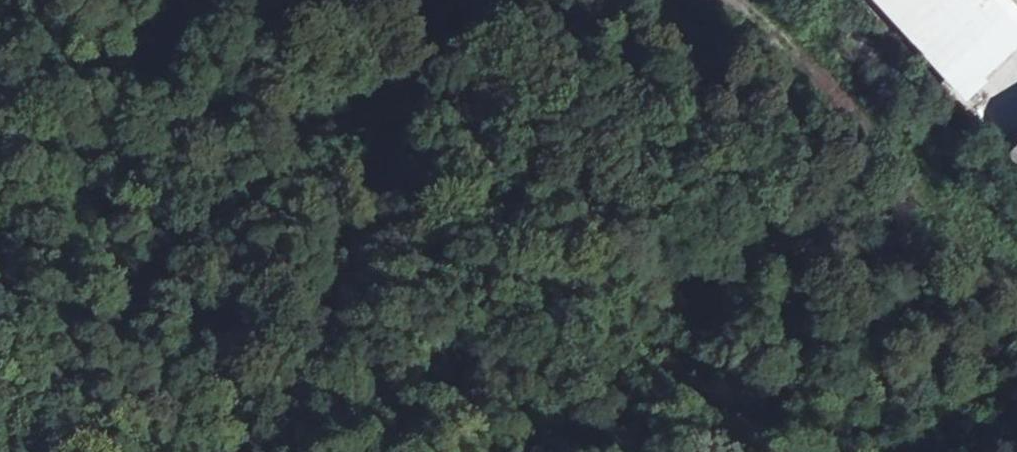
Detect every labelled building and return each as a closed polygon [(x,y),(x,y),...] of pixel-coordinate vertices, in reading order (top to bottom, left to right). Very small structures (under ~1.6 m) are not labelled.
[(1014,0),(864,0),(962,104),(1016,52),(1016,3),(1014,0)] [(1008,154),(1016,162),(1016,145),(1008,154)]
